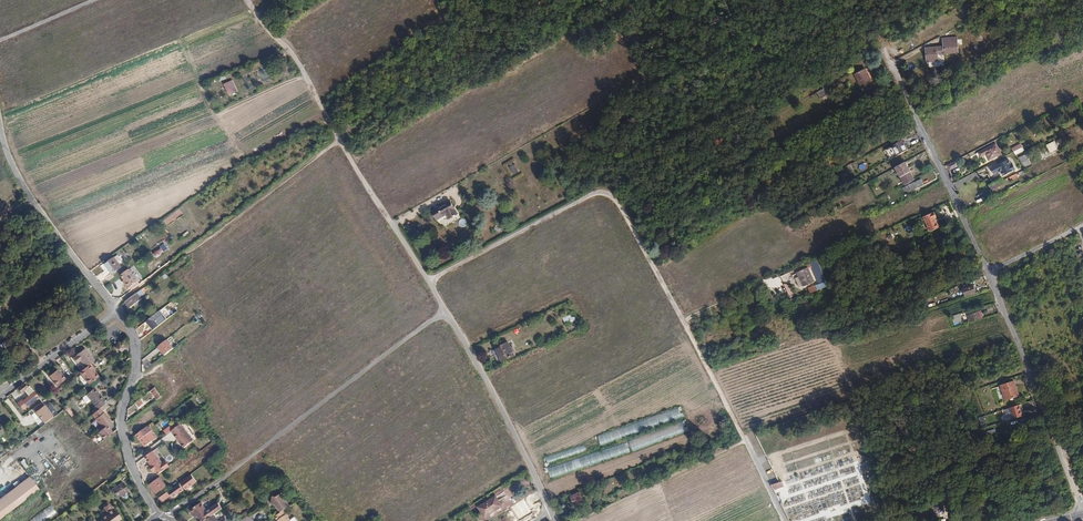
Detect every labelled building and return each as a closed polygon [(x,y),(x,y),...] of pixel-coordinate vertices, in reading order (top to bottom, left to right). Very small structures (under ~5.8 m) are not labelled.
[(939,49),(921,52),(923,65),(935,64),(934,58),(947,56),(945,45),(939,46),(939,49)] [(865,69),(855,75),(861,85),(871,80),(865,69)] [(237,91),(233,81),(226,84),(231,93),(237,91)] [(830,88),(818,94),(821,99),(833,92),(830,88)] [(895,151),(898,155),(908,150),(902,140),(893,146),(895,151)] [(1054,141),(1046,144),(1050,153),(1058,149),(1054,141)] [(1021,143),(1012,148),(1016,155),(1025,150),(1021,143)] [(995,144),(984,150),(986,154),(990,160),(1001,154),(995,144)] [(888,155),(895,151),(893,146),(886,150),(888,155)] [(891,159),(898,155),(895,151),(888,155),(891,159)] [(1024,167),(1032,164),(1027,153),(1019,157),(1024,167)] [(907,161),(897,166),(902,176),(911,171),(912,170),(907,161)] [(947,165),(949,170),(957,166),(954,161),(947,165)] [(998,173),(999,174),(1000,177),(1013,171),(1010,165),(1008,166),(1005,161),(987,170),(990,175),(995,173),(998,173)] [(510,168),(514,175),(519,172),(515,165),(510,168)] [(911,171),(902,176),(907,184),(916,179),(911,171)] [(1020,179),(1017,173),(1010,177),(1012,182),(1020,179)] [(921,179),(909,185),(911,190),(923,184),(921,179)] [(1002,181),(1001,179),(988,185),(991,190),(1003,183),(1002,181)] [(446,215),(448,219),(458,213),(450,199),(430,211),(436,221),(446,215)] [(920,218),(928,233),(936,229),(934,224),(928,226),(924,217),(931,214),(931,213),(928,215),(924,216),(920,218)] [(933,218),(931,214),(924,217),(928,226),(934,224),(931,219),(933,218)] [(160,247),(152,253),(156,257),(164,251),(160,247)] [(114,258),(105,264),(110,271),(112,273),(121,267),(117,262),(114,258)] [(810,293),(828,286),(818,260),(809,263),(817,284),(808,288),(810,293)] [(110,271),(105,264),(104,263),(101,266),(106,273),(110,271)] [(809,267),(798,272),(804,285),(815,280),(809,267)] [(129,270),(120,276),(129,288),(138,282),(129,270)] [(974,286),(964,289),(966,297),(977,293),(974,286)] [(135,295),(124,303),(128,309),(141,299),(140,298),(144,294),(141,290),(136,294),(135,295)] [(160,311),(147,321),(154,330),(159,325),(160,323),(157,319),(163,315),(160,311)] [(970,323),(980,320),(980,319),(978,312),(968,315),(970,323)] [(574,315),(572,317),(570,314),(562,318),(565,324),(576,319),(574,315)] [(954,323),(961,321),(959,315),(952,317),(954,323)] [(792,337),(801,334),(799,328),(798,329),(790,331),(792,337)] [(787,338),(777,342),(779,347),(789,343),(787,338)] [(167,339),(157,346),(164,355),(174,348),(167,339)] [(508,343),(496,349),(500,357),(502,361),(514,355),(508,343)] [(500,357),(496,349),(491,351),(495,359),(500,357)] [(80,361),(86,368),(91,364),(94,361),(85,350),(76,356),(77,357),(74,360),(77,364),(80,361)] [(86,368),(81,371),(86,377),(94,370),(93,368),(94,367),(91,364),(86,368)] [(58,370),(50,376),(54,381),(52,381),(57,387),(65,380),(58,370)] [(94,370),(86,377),(91,384),(99,377),(94,370)] [(1018,379),(1005,383),(1009,398),(1023,393),(1018,379)] [(27,388),(24,384),(17,389),(17,390),(20,394),(27,388)] [(151,391),(158,400),(162,397),(162,396),(155,387),(151,391)] [(104,399),(94,388),(85,395),(98,410),(99,409),(105,404),(101,401),(104,399)] [(12,411),(15,409),(8,399),(5,400),(12,411)] [(140,399),(131,407),(135,412),(142,406),(144,404),(140,399)] [(1024,411),(1022,405),(1012,408),(1015,419),(1025,416),(1024,411)] [(44,406),(35,413),(43,424),(52,417),(44,406)] [(679,407),(598,435),(602,445),(683,418),(679,407)] [(98,410),(92,414),(95,419),(103,429),(106,426),(111,422),(103,413),(99,409),(98,410)] [(52,417),(43,424),(44,425),(53,418),(52,417)] [(684,421),(548,469),(552,480),(689,431),(684,421)] [(193,441),(180,425),(179,425),(174,429),(171,432),(170,432),(183,449),(193,441)] [(112,434),(106,426),(103,429),(98,433),(103,440),(112,434)] [(147,427),(135,436),(139,441),(140,440),(143,442),(141,444),(144,447),(149,443),(150,445),(153,443),(152,441),(156,438),(147,427)] [(85,443),(39,479),(45,487),(92,452),(85,443)] [(582,446),(544,459),(547,465),(585,452),(582,446)] [(153,450),(145,457),(151,466),(150,467),(154,472),(155,471),(158,474),(169,466),(166,461),(163,463),(153,450)] [(115,457),(57,502),(64,511),(122,465),(115,457)] [(197,482),(192,475),(181,483),(186,490),(197,482)] [(36,486),(30,477),(7,494),(10,497),(0,505),(0,508),(3,512),(36,486)] [(167,486),(160,477),(150,485),(157,494),(167,486)] [(784,487),(783,481),(771,485),(774,490),(784,487)] [(125,483),(112,489),(117,498),(129,491),(125,483)] [(168,492),(160,498),(163,502),(171,496),(173,498),(184,490),(180,484),(169,492),(168,492)] [(39,490),(36,486),(3,512),(5,515),(39,490)] [(505,504),(501,498),(507,495),(504,492),(497,496),(503,505),(505,504)] [(584,502),(580,492),(571,496),(575,506),(584,502)] [(10,497),(7,494),(0,500),(0,505),(10,497)] [(283,511),(290,506),(281,494),(277,497),(273,496),(271,504),(274,505),(276,505),(278,508),(277,509),(280,513),(283,511)] [(502,506),(495,497),(479,508),(485,517),(502,506)] [(201,502),(191,510),(199,520),(205,520),(212,516),(214,514),(223,508),(219,503),(208,511),(201,502)] [(120,519),(113,509),(112,509),(109,504),(106,503),(103,505),(103,508),(107,514),(98,520),(118,520),(120,519)] [(30,520),(49,520),(57,514),(50,505),(30,520)] [(996,510),(990,512),(993,520),(999,519),(996,510)] [(286,515),(283,511),(280,513),(275,517),(278,520),(277,520),(291,520),(286,515)]
